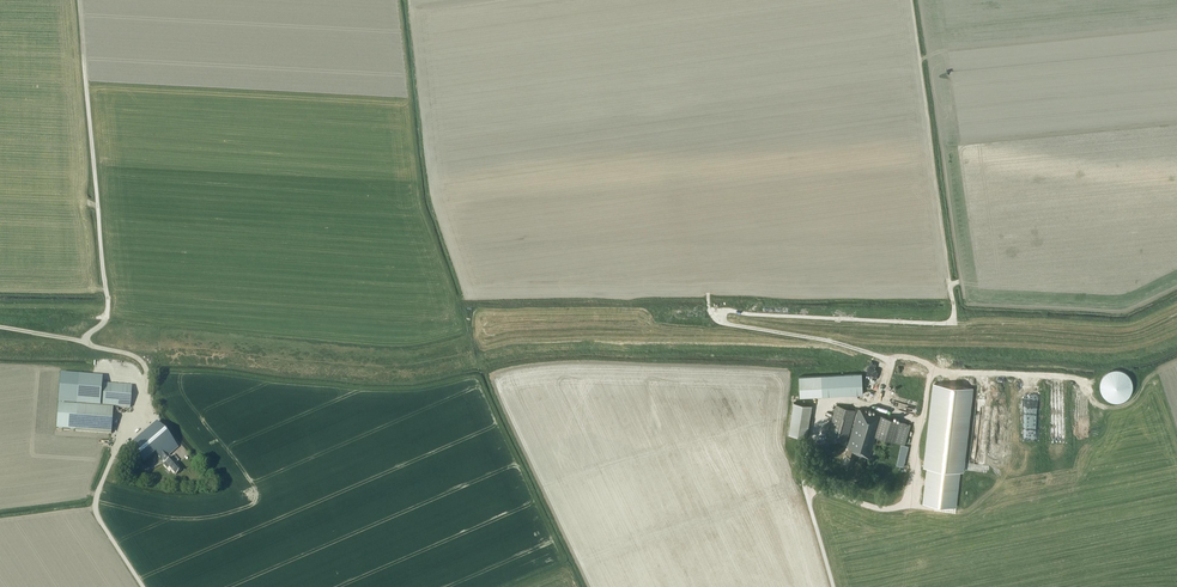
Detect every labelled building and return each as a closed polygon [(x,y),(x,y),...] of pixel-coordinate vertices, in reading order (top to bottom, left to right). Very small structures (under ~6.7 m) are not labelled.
[(1108,401),(1117,403),(1125,401),(1131,395),(1133,386),(1131,378),(1125,372),(1117,370),(1108,372),(1102,378),(1100,386),(1102,395),(1108,401)] [(862,374),(844,374),(799,376),(800,397),(863,394),(862,374)] [(100,403),(102,381),(60,377),(58,399),(100,403)] [(101,406),(130,408),(132,387),(103,384),(101,406)] [(926,459),(924,467),(928,468),(924,504),(955,507),(968,387),(938,384),(929,459),(926,459)] [(899,408),(916,412),(917,406),(919,400),(911,399),(910,404),(894,400),(893,404),(900,406),(899,408)] [(1078,432),(1091,433),(1092,401),(1079,401),(1078,432)] [(807,437),(812,405),(793,402),(788,434),(807,437)] [(111,434),(113,409),(58,405),(56,429),(111,434)] [(836,405),(826,439),(845,445),(856,410),(836,405)] [(847,445),(849,446),(843,465),(850,467),(854,453),(869,458),(876,436),(904,445),(910,424),(858,409),(847,445)] [(157,422),(128,446),(143,464),(155,453),(161,460),(162,459),(166,463),(164,465),(167,468),(169,467),(176,475),(181,470),(175,463),(178,460),(173,455),(170,457),(168,455),(178,447),(157,422)] [(1056,464),(1066,464),(1067,445),(1056,445),(1056,464)]
